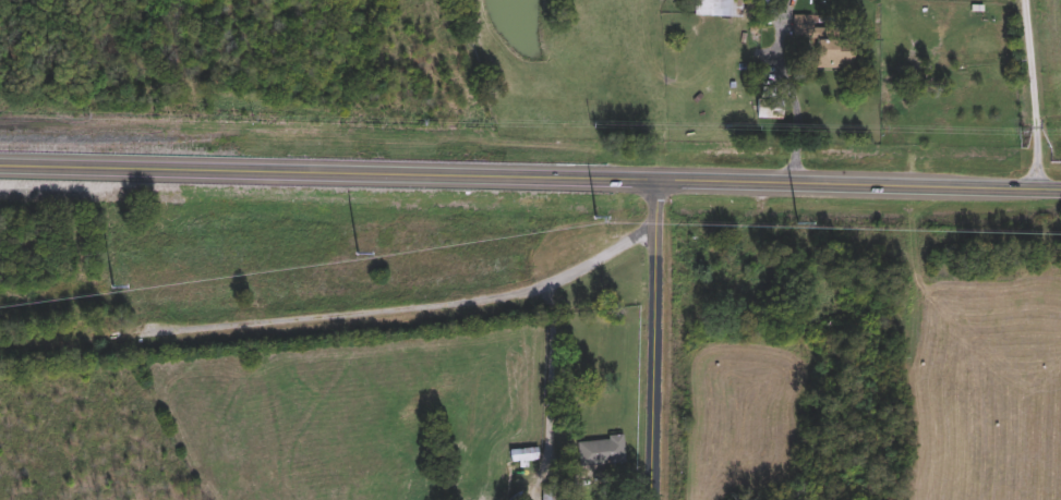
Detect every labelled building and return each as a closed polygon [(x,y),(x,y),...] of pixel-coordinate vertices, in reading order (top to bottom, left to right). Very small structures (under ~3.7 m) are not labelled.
[(695,16),(694,0),(733,0),(734,16),(695,16)] [(818,69),(818,38),(794,38),(794,15),(816,15),(816,26),(842,26),(842,42),(857,42),(857,69),(818,69)] [(757,99),(781,99),(781,119),(757,119),(757,99)] [(626,459),(578,462),(577,435),(625,432),(626,459)] [(539,459),(510,460),(510,443),(538,443),(539,459)] [(556,479),(556,499),(542,499),(542,479),(556,479)]
